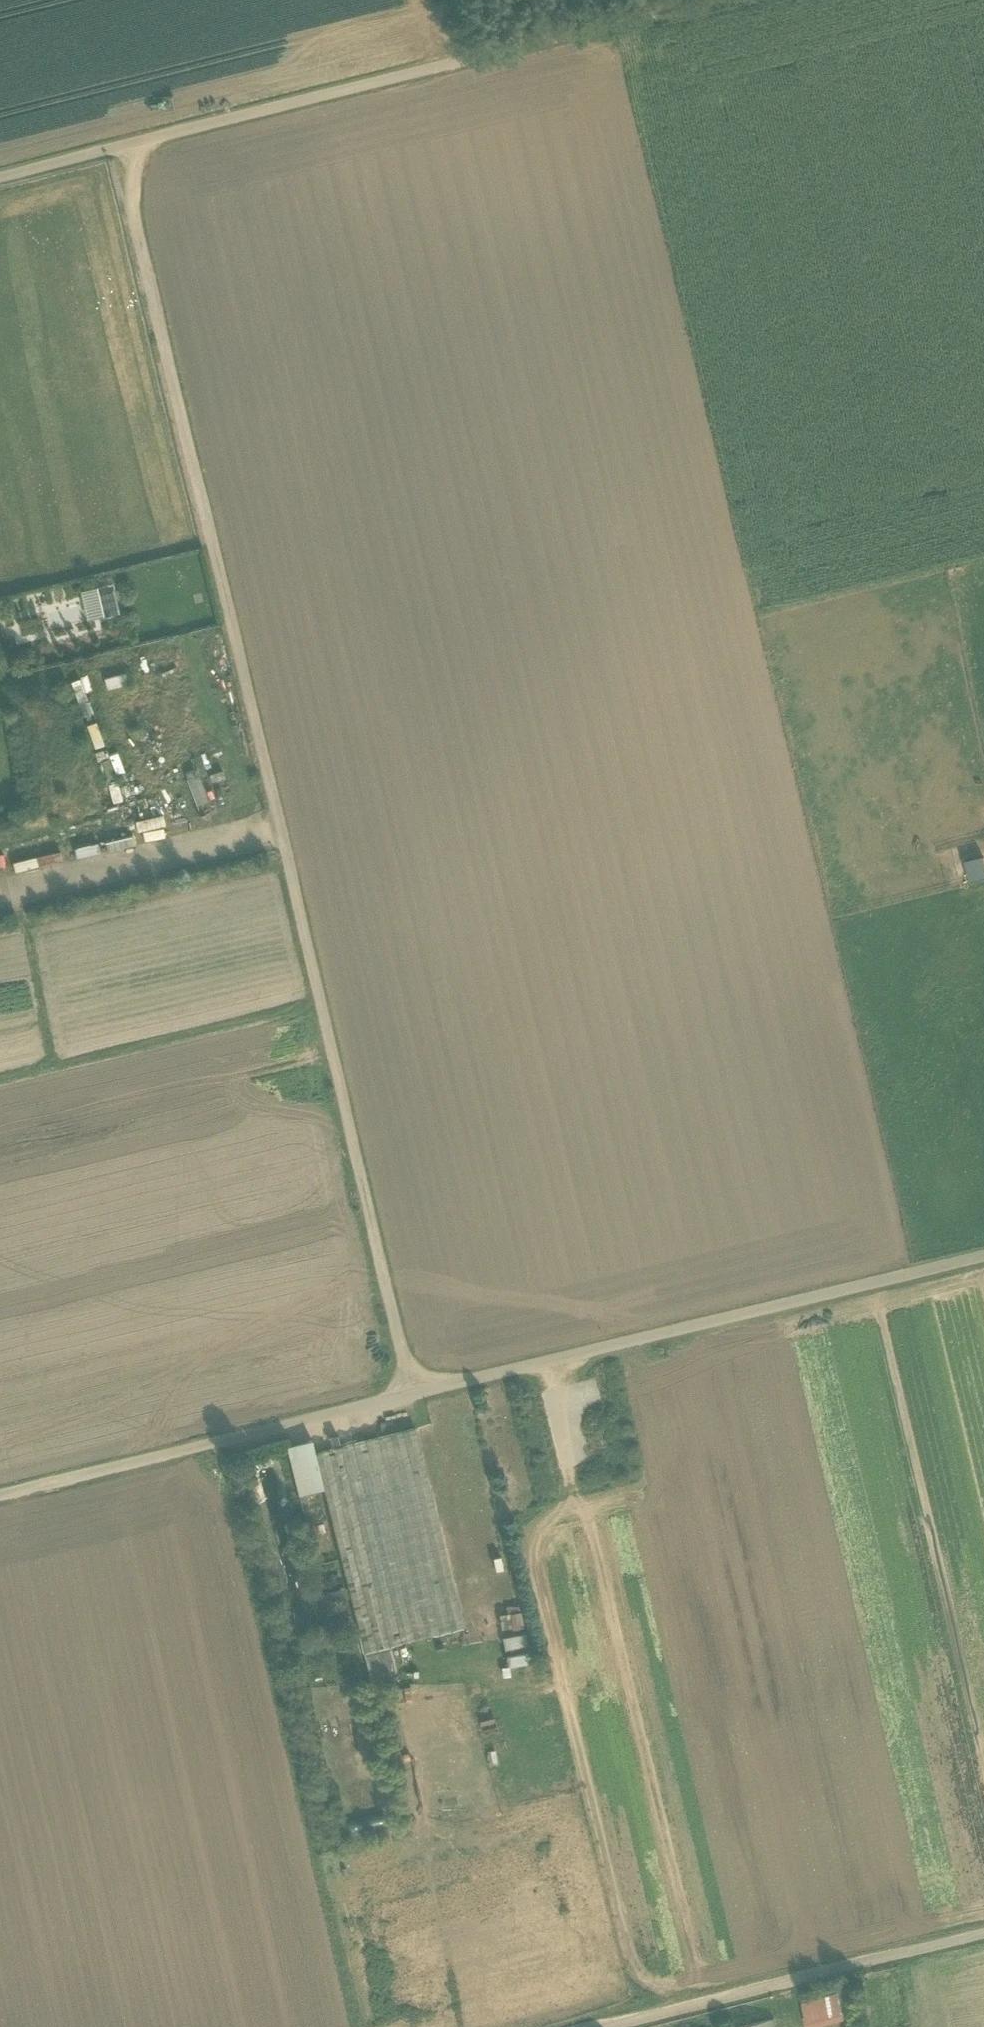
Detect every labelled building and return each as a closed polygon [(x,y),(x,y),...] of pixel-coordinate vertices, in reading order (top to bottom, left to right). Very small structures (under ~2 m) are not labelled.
[(114,597),(112,587),(99,590),(104,614),(114,611),(111,598),(114,597)] [(189,771),(196,802),(207,800),(200,768),(189,771)] [(962,880),(980,876),(976,855),(958,858),(962,880)] [(415,1428),(315,1453),(324,1489),(364,1653),(395,1645),(464,1627),(415,1428)] [(312,1441),(287,1447),(299,1495),(324,1489),(315,1453),(312,1441)] [(395,1645),(364,1653),(369,1674),(400,1666),(395,1645)] [(845,1991),(803,2003),(807,2024),(849,2012),(845,1991)] [(741,2026),(776,2026),(775,2018),(741,2026)]
